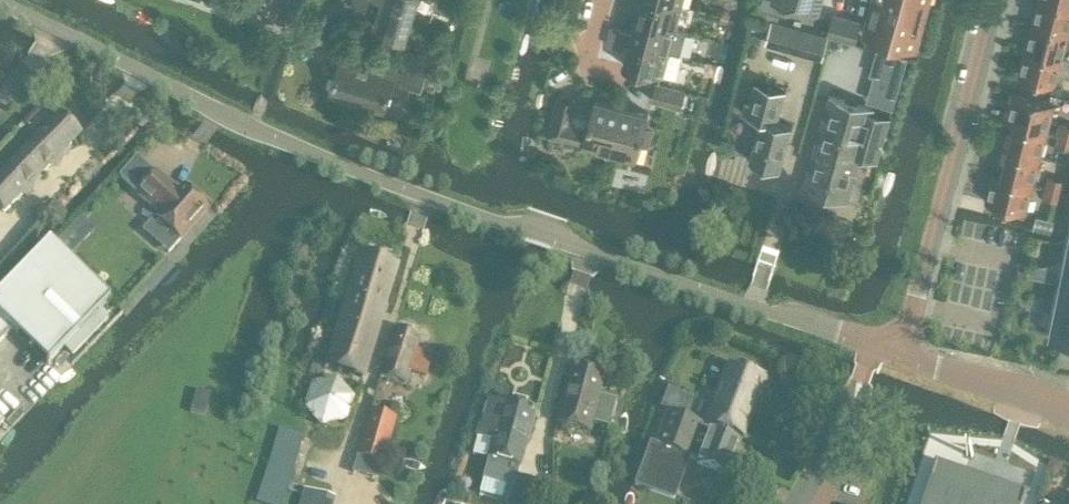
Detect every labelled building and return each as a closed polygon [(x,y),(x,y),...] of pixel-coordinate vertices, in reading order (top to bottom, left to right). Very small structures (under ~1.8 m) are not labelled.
[(352,4),(366,9),(368,0),(353,0),(352,4)] [(417,0),(382,0),(374,25),(402,33),(406,19),(410,21),(417,0)] [(633,0),(641,2),(637,17),(676,28),(682,4),(667,0),(633,0)] [(759,7),(786,15),(786,14),(789,2),(819,10),(822,0),(761,0),(759,7)] [(919,29),(927,0),(875,0),(865,34),(914,48),(919,29)] [(1068,32),(1068,5),(1049,0),(1039,0),(1033,23),(1068,32)] [(855,41),(860,21),(833,13),(828,34),(855,41)] [(626,29),(624,38),(670,50),(676,28),(637,17),(633,31),(626,29)] [(821,58),(828,34),(773,19),(766,42),(821,58)] [(1062,58),(1068,32),(1033,23),(1026,48),(1062,58)] [(624,38),(626,29),(611,25),(609,34),(624,38)] [(621,46),(624,38),(609,34),(607,42),(621,46)] [(663,74),(670,51),(631,40),(624,64),(663,74)] [(1055,84),(1062,58),(1026,48),(1019,75),(1055,84)] [(395,72),(400,57),(373,49),(368,64),(341,55),(330,90),(384,108),(393,78),(400,80),(400,81),(421,88),(428,66),(406,59),(402,74),(395,72)] [(681,106),(686,89),(656,81),(651,98),(681,106)] [(776,121),(784,91),(755,83),(749,103),(746,103),(743,114),(761,119),(749,161),(779,169),(791,125),(776,121)] [(1047,130),(1049,125),(1055,103),(1014,92),(1007,120),(1015,122),(1047,130)] [(877,159),(889,116),(871,111),(872,106),(829,94),(803,186),(848,198),(860,154),(877,159)] [(592,112),(575,108),(577,100),(559,95),(549,134),(583,143),(582,145),(609,153),(622,105),(596,97),(592,112)] [(648,146),(652,131),(644,129),(649,112),(622,105),(609,153),(636,160),(640,144),(648,146)] [(43,174),(82,134),(61,114),(56,120),(22,154),(43,174)] [(1062,121),(1059,133),(1068,135),(1068,123),(1062,121)] [(1040,157),(1043,146),(1047,130),(1015,122),(1008,149),(1040,157)] [(1059,133),(1057,143),(1068,146),(1068,135),(1059,133)] [(1033,183),(1037,167),(1040,157),(1008,149),(1001,175),(1033,183)] [(43,174),(22,154),(0,177),(0,205),(7,212),(43,174)] [(1026,211),(1032,189),(1033,183),(1001,175),(993,173),(985,200),(1026,211)] [(179,193),(157,174),(139,195),(160,214),(157,218),(182,240),(209,210),(184,188),(179,193)] [(1062,190),(1065,178),(1047,175),(1045,186),(1062,190)] [(1060,200),(1062,190),(1045,186),(1043,197),(1060,200)] [(1036,214),(1033,227),(1051,231),(1054,218),(1036,214)] [(63,238),(54,248),(62,255),(67,260),(76,251),(63,238)] [(1030,263),(1027,276),(1060,282),(1060,284),(1049,334),(1068,338),(1068,240),(1063,269),(1030,263)] [(18,336),(80,272),(67,260),(62,255),(54,248),(49,243),(0,293),(0,331),(6,337),(13,330),(18,336)] [(326,367),(364,378),(399,264),(361,253),(342,316),(326,367)] [(109,301),(80,272),(18,336),(48,364),(109,301)] [(426,376),(432,358),(416,353),(421,336),(395,328),(381,378),(406,385),(410,372),(426,376)] [(743,437),(766,379),(729,365),(707,422),(743,437)] [(610,427),(616,402),(597,397),(603,376),(573,368),(558,424),(588,432),(591,422),(610,427)] [(321,428),(346,423),(354,398),(336,379),(311,384),(303,410),(321,428)] [(204,417),(210,395),(196,391),(191,414),(204,417)] [(479,424),(475,438),(493,443),(484,481),(512,488),(515,477),(516,478),(534,411),(504,403),(504,404),(490,401),(483,425),(479,424)] [(383,463),(396,419),(371,411),(358,456),(383,463)] [(702,426),(681,418),(669,413),(655,447),(651,445),(636,488),(676,501),(690,458),(699,462),(698,465),(728,476),(741,443),(710,431),(710,432),(701,429),(702,426)] [(305,438),(281,431),(257,503),(259,503),(283,503),(305,438)] [(1028,495),(1026,495),(1026,497),(939,468),(939,466),(938,465),(925,503),(1025,503),(1028,495)] [(530,481),(515,477),(512,488),(508,503),(523,503),(530,481)] [(543,485),(530,481),(523,503),(538,503),(543,485)]
